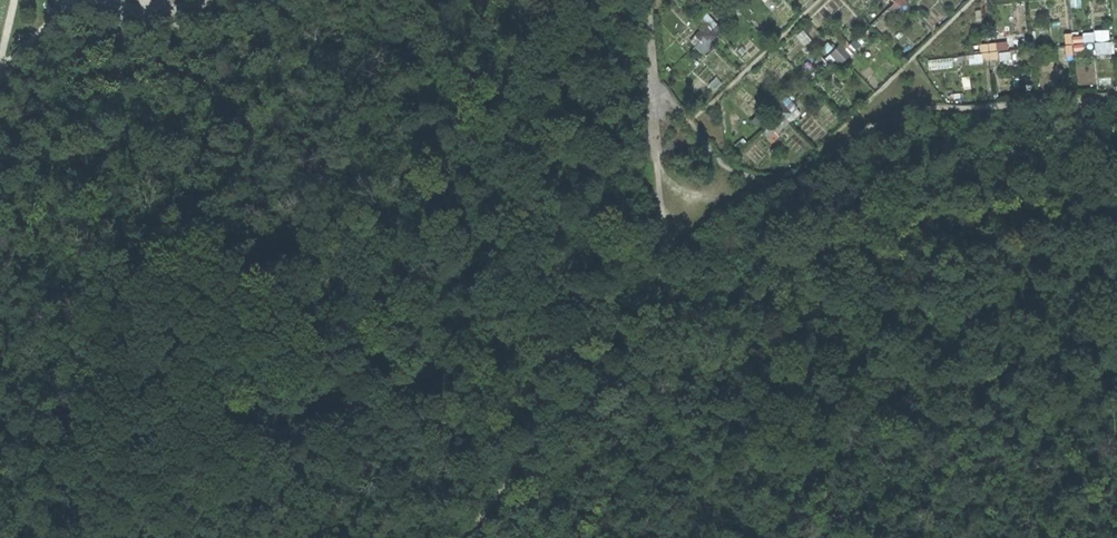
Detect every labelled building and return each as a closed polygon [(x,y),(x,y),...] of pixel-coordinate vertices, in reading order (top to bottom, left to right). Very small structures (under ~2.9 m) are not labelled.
[(909,0),(895,0),(896,1),(884,13),(891,19),(909,0)] [(711,42),(724,28),(711,16),(690,39),(705,54),(714,45),(711,42)] [(841,67),(856,48),(844,38),(829,57),(841,67)] [(1008,40),(973,44),(974,53),(962,54),(963,64),(999,60),(998,50),(1009,48),(1008,40)] [(1000,50),(1000,60),(1010,59),(1010,50),(1000,50)] [(934,66),(951,66),(951,57),(933,57),(934,66)] [(787,125),(802,112),(789,96),(774,109),(787,125)]
